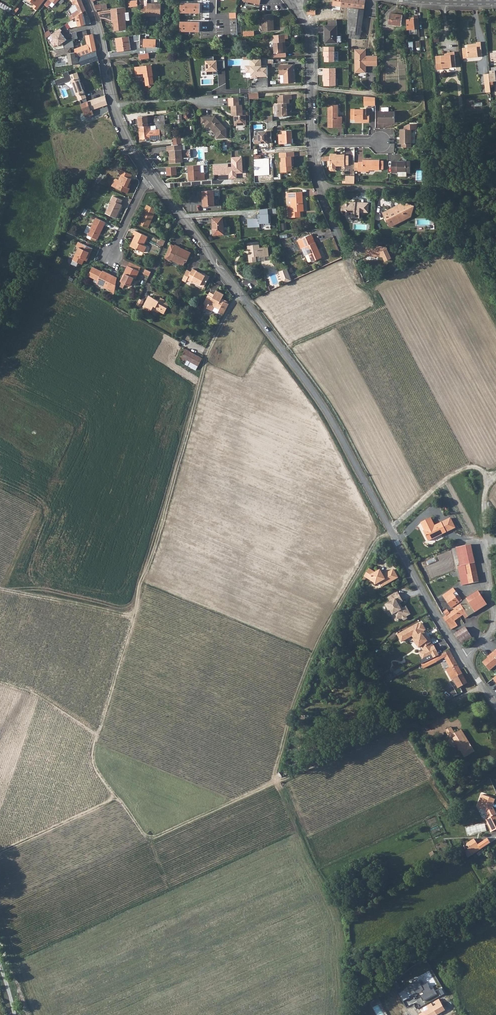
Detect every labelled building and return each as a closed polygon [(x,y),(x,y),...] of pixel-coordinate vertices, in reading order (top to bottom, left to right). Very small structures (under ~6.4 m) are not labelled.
[(35,4),(32,8),(36,11),(45,0),(30,0),(35,4)] [(83,12),(86,10),(82,2),(82,0),(75,0),(73,1),(72,2),(74,5),(76,5),(79,11),(72,13),(73,15),(69,17),(71,20),(73,19),(83,12)] [(340,6),(344,7),(348,7),(364,10),(365,0),(341,0),(340,6)] [(12,9),(0,2),(0,7),(10,12),(12,9)] [(156,4),(147,3),(147,5),(147,11),(147,16),(161,17),(161,4),(157,4),(156,4)] [(199,3),(181,3),(181,13),(199,13),(199,3)] [(74,5),(70,9),(72,13),(79,11),(76,5),(74,5)] [(125,7),(111,9),(112,20),(113,19),(114,22),(114,30),(127,29),(126,20),(129,20),(129,12),(126,12),(125,7)] [(361,35),(364,10),(348,7),(348,18),(348,33),(361,35)] [(83,12),(73,19),(74,21),(77,21),(78,25),(79,26),(86,25),(83,12)] [(263,31),(274,30),(273,14),(262,15),(263,31)] [(402,15),(390,14),(389,24),(401,26),(402,15)] [(407,19),(407,30),(419,28),(418,15),(414,15),(414,18),(407,19)] [(199,22),(180,22),(180,31),(199,32),(199,22)] [(338,42),(337,36),(337,25),(329,25),(325,25),(325,43),(338,43),(338,42)] [(60,28),(51,35),(53,39),(50,41),(54,47),(57,44),(58,46),(67,40),(61,32),(62,31),(60,28)] [(80,63),(81,66),(90,63),(98,60),(96,51),(97,51),(95,43),(94,34),(86,36),(88,44),(75,49),(75,52),(76,57),(78,57),(80,63)] [(285,39),(288,39),(288,34),(273,35),(275,53),(286,52),(285,39)] [(129,36),(117,38),(119,51),(131,49),(129,36)] [(156,39),(143,39),(143,47),(156,48),(156,39)] [(478,55),(482,55),(481,42),(477,42),(477,44),(472,44),(472,46),(467,46),(467,48),(462,48),(463,58),(478,57),(478,55)] [(335,47),(324,47),(324,56),(325,56),(325,61),(335,61),(335,47)] [(77,64),(80,63),(78,57),(76,57),(75,52),(72,53),(71,48),(54,50),(55,57),(62,56),(61,55),(68,54),(70,65),(77,64)] [(366,49),(355,49),(355,70),(361,70),(361,72),(366,72),(366,65),(374,65),(374,55),(366,56),(366,49)] [(456,67),(455,52),(447,52),(448,55),(436,56),(437,70),(443,69),(443,68),(456,67)] [(213,74),(213,71),(218,71),(218,69),(224,69),(224,60),(217,60),(214,61),(214,57),(206,57),(206,61),(206,66),(203,66),(203,70),(206,70),(206,72),(207,72),(207,75),(213,74)] [(246,73),(252,72),(252,75),(252,78),(257,78),(257,75),(262,75),(262,77),(267,77),(267,75),(267,72),(267,66),(261,66),(261,58),(250,58),(250,66),(246,67),(246,73)] [(284,82),(294,82),(293,64),(280,65),(280,75),(284,74),(284,82)] [(153,76),(152,65),(135,67),(136,74),(145,73),(146,85),(148,85),(149,85),(149,86),(150,86),(151,86),(151,85),(152,85),(152,84),(154,84),(153,76)] [(336,68),(322,68),(322,76),(324,76),(324,86),(336,86),(336,68)] [(79,100),(75,102),(79,114),(107,105),(105,96),(82,104),(80,100),(87,98),(77,72),(70,75),(74,87),(77,94),(79,100)] [(292,99),(292,94),(278,95),(278,104),(279,111),(277,111),(278,116),(289,116),(289,108),(290,108),(289,99),(292,99)] [(376,97),(365,96),(364,105),(376,105),(376,97)] [(239,98),(229,98),(230,106),(232,106),(232,113),(234,113),(235,116),(235,126),(246,125),(246,115),(243,115),(243,105),(239,105),(239,98)] [(336,101),(331,101),(331,105),(328,105),(328,115),(330,115),(330,125),(338,125),(338,127),(342,127),(342,117),(338,117),(338,105),(335,105),(336,101)] [(369,116),(366,116),(366,109),(351,109),(351,119),(355,119),(355,122),(369,122),(369,116)] [(395,122),(395,111),(379,111),(379,122),(395,122)] [(139,126),(149,126),(148,122),(148,116),(148,115),(139,116),(139,126)] [(330,115),(328,115),(328,127),(338,127),(338,125),(330,125),(330,115)] [(165,116),(154,116),(155,125),(158,125),(164,124),(165,124),(165,116)] [(215,116),(201,117),(202,123),(205,123),(207,123),(207,127),(211,127),(211,129),(214,132),(216,132),(217,138),(227,138),(227,129),(215,116)] [(158,130),(150,130),(150,126),(149,126),(139,126),(141,139),(147,138),(147,141),(151,141),(151,140),(161,139),(161,137),(165,136),(165,134),(165,128),(164,124),(158,125),(158,130)] [(417,129),(417,124),(409,124),(404,127),(404,129),(400,129),(400,144),(402,144),(402,147),(411,147),(411,129),(417,129)] [(293,139),(292,130),(283,131),(283,134),(279,134),(280,144),(284,144),(291,143),(291,139),(293,139)] [(268,131),(258,131),(258,134),(257,135),(253,135),(253,144),(269,144),(268,139),(266,139),(266,135),(268,135),(268,131)] [(173,145),(167,146),(168,151),(169,151),(169,155),(171,155),(171,158),(169,158),(170,163),(183,162),(182,157),(191,157),(190,149),(182,150),(182,145),(181,145),(173,145)] [(293,156),(295,156),(294,152),(279,153),(280,157),(282,157),(282,162),(280,162),(281,172),(293,171),(292,164),(294,164),(293,156)] [(349,156),(345,156),(345,155),(330,155),(330,165),(330,166),(330,169),(331,170),(334,170),(336,169),(336,166),(345,166),(345,165),(349,165),(349,156)] [(213,164),(213,174),(222,173),(221,170),(227,170),(227,174),(229,174),(229,179),(238,178),(246,178),(245,173),(243,173),(242,156),(231,157),(232,166),(229,166),(228,163),(213,164)] [(380,169),(380,161),(380,160),(363,160),(363,162),(358,162),(358,163),(358,170),(358,171),(363,171),(363,170),(369,170),(380,170),(380,169)] [(410,171),(410,161),(391,161),(391,173),(398,173),(398,171),(407,171),(410,171)] [(201,165),(190,166),(190,172),(189,172),(189,180),(205,180),(204,165),(201,165)] [(176,166),(167,167),(167,175),(176,175),(176,166)] [(132,174),(121,170),(119,174),(122,175),(119,180),(116,179),(115,179),(112,186),(128,193),(130,188),(128,187),(131,179),(130,178),(132,174)] [(215,205),(214,190),(203,191),(204,206),(215,205)] [(301,211),(304,211),(303,192),(287,193),(287,198),(291,197),(292,206),(288,206),(289,218),(301,217),(301,211)] [(123,200),(113,196),(106,213),(116,218),(122,206),(119,205),(120,204),(121,204),(123,200)] [(342,206),(342,211),(345,215),(350,215),(350,217),(355,217),(355,215),(360,216),(360,212),(364,212),(365,204),(360,204),(360,202),(353,202),(351,204),(349,203),(345,203),(342,206)] [(365,204),(364,212),(368,212),(369,203),(360,202),(360,204),(365,204)] [(390,209),(383,212),(385,218),(387,217),(389,221),(387,221),(390,227),(395,224),(394,221),(399,219),(400,221),(406,215),(409,216),(410,212),(411,212),(412,210),(413,210),(414,205),(403,202),(402,205),(399,205),(399,204),(393,207),(394,209),(391,210),(390,209)] [(148,228),(157,209),(147,205),(138,224),(148,228)] [(260,223),(265,223),(265,225),(271,225),(270,214),(277,213),(277,208),(261,209),(261,214),(257,214),(258,218),(248,219),(249,227),(260,226),(260,223)] [(214,235),(224,234),(223,217),(213,218),(214,235)] [(97,239),(106,222),(96,218),(88,235),(97,239)] [(143,245),(147,236),(135,231),(133,234),(135,235),(130,246),(143,252),(146,246),(143,245)] [(313,239),(314,238),(312,234),(298,240),(301,249),(306,247),(309,254),(312,261),(313,261),(322,257),(315,242),(315,243),(313,239)] [(89,257),(93,248),(79,242),(77,246),(79,247),(73,260),(82,264),(84,260),(86,260),(88,256),(89,257)] [(260,248),(259,242),(248,243),(248,249),(249,249),(249,253),(250,262),(257,261),(256,256),(261,256),(261,257),(266,256),(265,247),(260,248)] [(367,242),(366,256),(385,257),(385,259),(390,260),(391,246),(379,246),(379,243),(367,242)] [(171,244),(165,257),(166,258),(172,261),(174,261),(184,265),(186,261),(187,262),(191,252),(182,248),(181,252),(179,251),(180,247),(181,247),(175,244),(175,245),(171,244)] [(141,267),(130,261),(128,266),(139,271),(141,267)] [(135,279),(139,271),(128,266),(124,273),(125,274),(122,282),(125,284),(130,286),(134,278),(135,279)] [(102,272),(93,267),(88,276),(98,281),(97,283),(111,290),(112,283),(110,282),(114,276),(106,272),(105,273),(102,272)] [(191,272),(187,270),(182,280),(186,282),(187,280),(192,282),(193,280),(204,287),(210,276),(205,274),(204,274),(193,268),(191,272)] [(292,280),(288,269),(279,271),(284,284),(292,280)] [(222,298),(224,294),(217,290),(215,294),(213,297),(209,295),(204,304),(208,306),(207,308),(213,311),(215,307),(220,309),(219,312),(223,315),(229,304),(228,303),(224,301),(224,302),(221,300),(222,298)] [(161,298),(159,301),(149,295),(145,303),(147,304),(145,307),(150,310),(152,310),(152,309),(158,312),(160,311),(164,314),(170,304),(165,302),(165,300),(161,298)] [(198,366),(203,358),(185,349),(180,359),(186,362),(187,360),(198,366)] [(185,364),(196,370),(198,366),(187,360),(186,362),(185,364)] [(436,527),(435,526),(431,518),(421,522),(425,530),(427,534),(426,535),(428,541),(455,528),(451,518),(437,525),(438,526),(436,527)] [(479,582),(471,544),(456,547),(460,566),(465,565),(469,584),(479,582)] [(465,565),(460,566),(458,567),(462,585),(469,584),(465,565)] [(375,573),(369,569),(364,576),(368,579),(371,577),(375,585),(380,582),(382,586),(398,578),(393,569),(383,575),(380,570),(375,573)] [(456,597),(453,593),(456,591),(454,588),(443,596),(452,608),(453,607),(454,610),(450,613),(447,610),(442,614),(444,617),(443,618),(451,629),(458,625),(455,621),(463,615),(465,618),(487,604),(479,591),(463,601),(458,595),(456,597)] [(398,593),(391,596),(394,601),(386,605),(389,610),(390,609),(393,614),(396,620),(398,621),(402,619),(403,619),(404,620),(407,618),(406,616),(409,615),(410,613),(406,607),(403,609),(399,603),(403,601),(398,593)] [(419,623),(398,635),(402,641),(412,635),(413,636),(415,639),(418,643),(417,644),(419,647),(421,646),(425,651),(421,653),(424,659),(437,651),(434,646),(428,649),(426,646),(431,642),(432,642),(423,631),(425,630),(422,623),(419,624),(419,623)] [(473,638),(465,627),(454,634),(461,645),(473,638)] [(450,650),(448,651),(443,654),(450,667),(446,669),(449,676),(453,673),(456,678),(457,677),(460,684),(467,681),(450,650)] [(493,652),(494,653),(488,657),(483,662),(489,670),(495,664),(495,650),(493,652)] [(459,731),(454,733),(451,727),(445,730),(450,739),(452,737),(459,748),(458,748),(458,749),(459,751),(460,751),(461,751),(465,758),(476,751),(470,744),(468,745),(459,731)] [(470,744),(461,729),(459,731),(468,745),(470,744)] [(489,818),(492,824),(489,825),(492,832),(495,830),(495,813),(493,806),(487,805),(489,798),(480,796),(478,807),(482,808),(481,810),(486,811),(489,818)] [(468,853),(476,848),(471,839),(465,843),(468,848),(466,849),(468,853)] [(433,1006),(430,1002),(437,1014),(445,1010),(439,999),(435,1002),(436,1005),(433,1006)] [(437,1014),(430,1002),(428,1003),(429,1007),(428,1008),(428,1009),(423,1012),(421,1013),(417,1006),(407,1011),(410,1014),(437,1014)]
